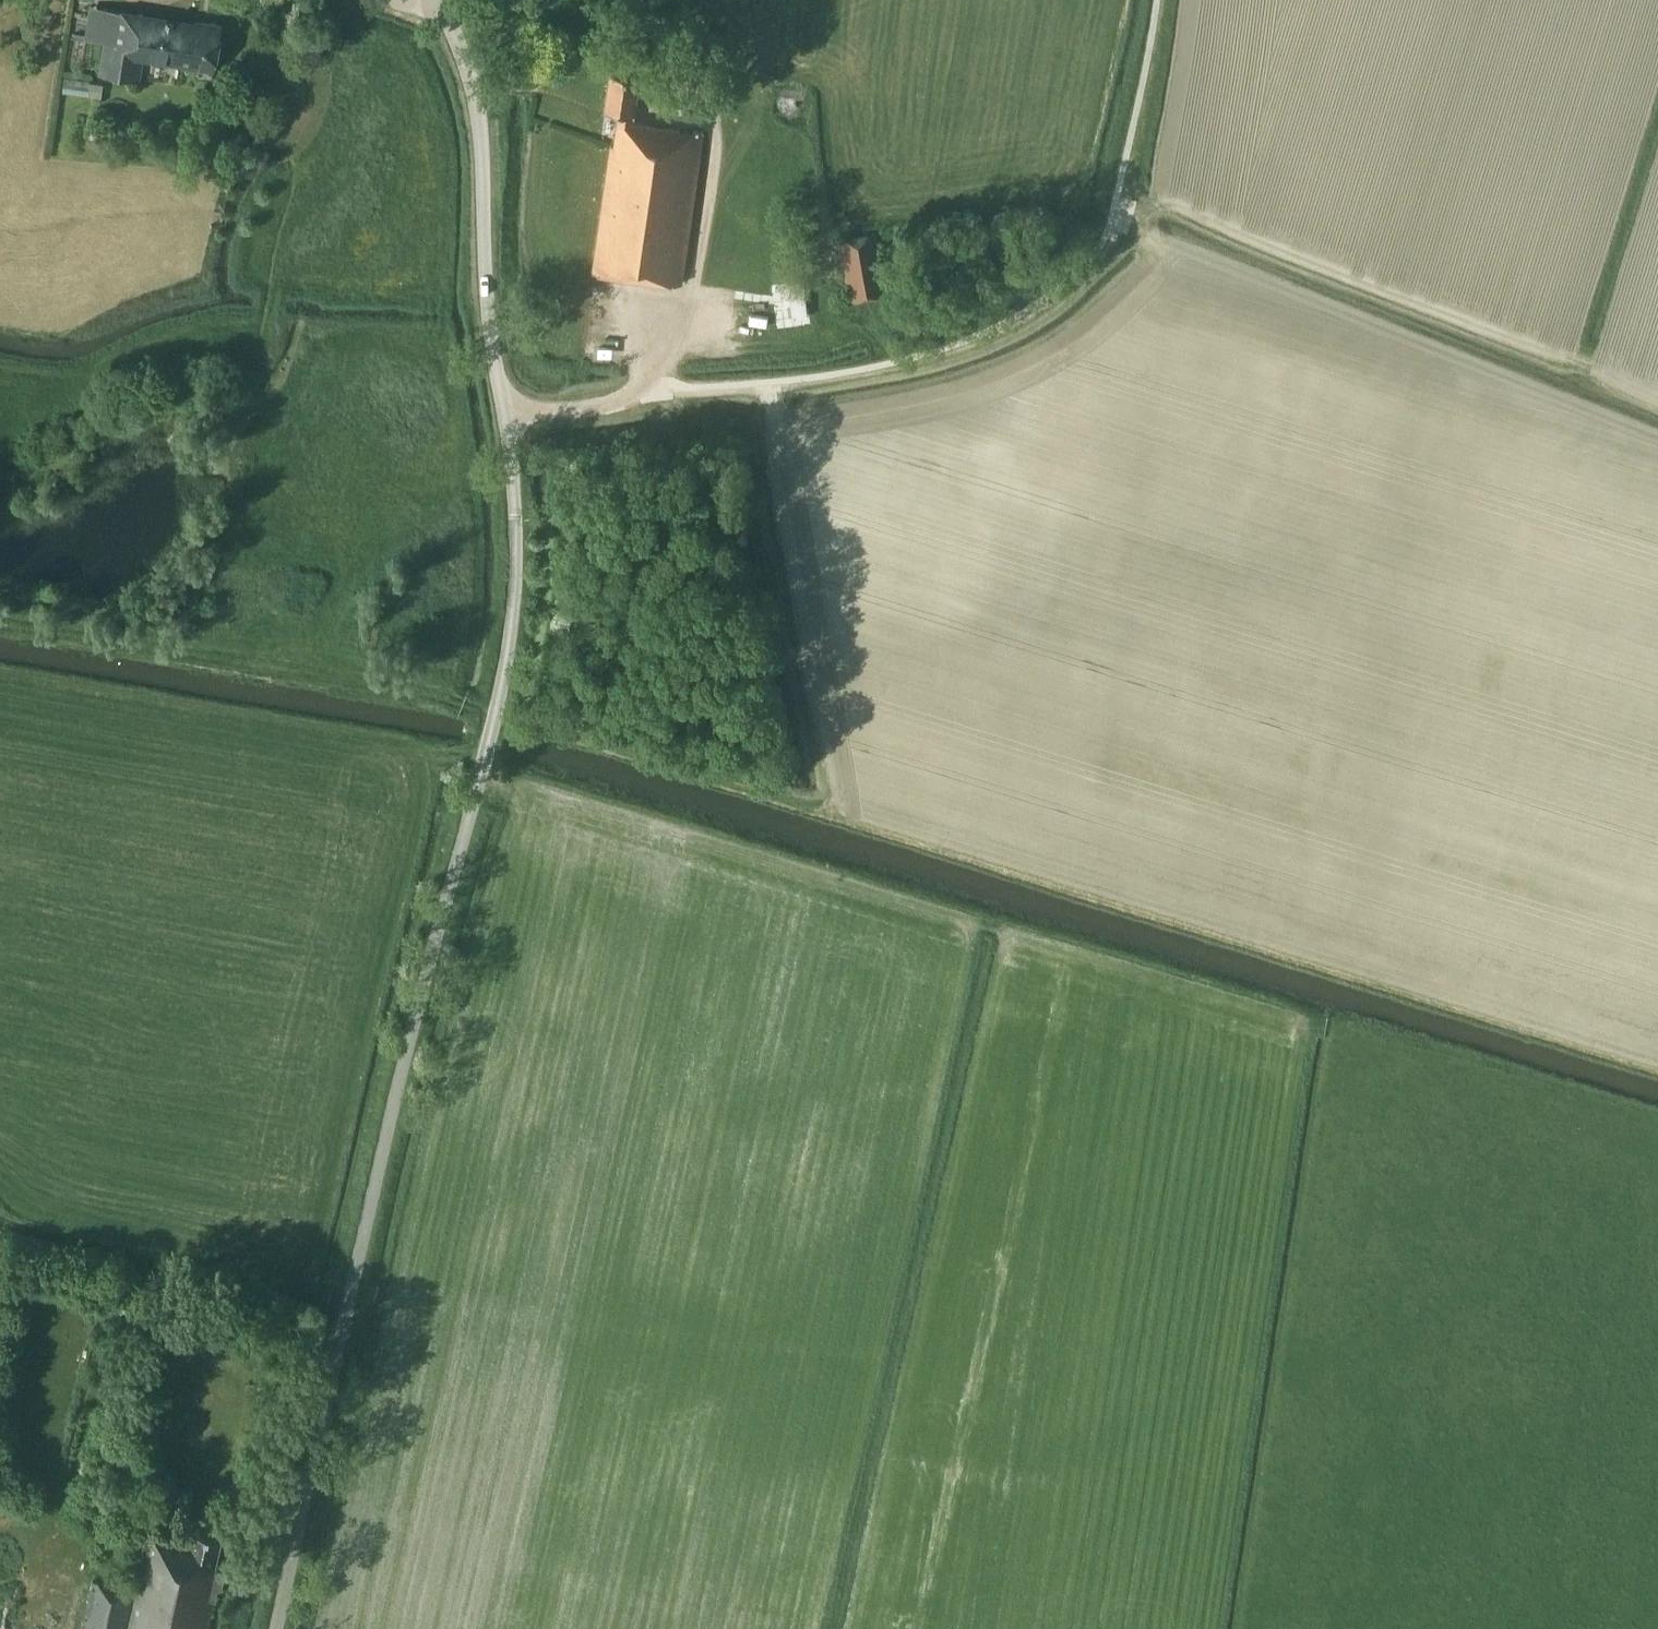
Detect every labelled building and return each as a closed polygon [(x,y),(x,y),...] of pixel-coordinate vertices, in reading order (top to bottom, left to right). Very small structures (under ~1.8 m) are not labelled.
[(99,5),(93,42),(106,44),(102,72),(140,79),(144,56),(152,57),(215,68),(222,23),(196,19),(196,21),(143,13),(112,8),(100,6),(99,5)] [(700,67),(686,64),(683,80),(697,82),(700,67)] [(640,74),(611,70),(605,107),(619,109),(614,143),(611,143),(593,269),(682,282),(704,130),(633,120),(640,74)] [(887,293),(875,231),(836,239),(848,301),(887,293)] [(170,1518),(152,1513),(148,1528),(167,1532),(170,1518)] [(194,1530),(191,1546),(147,1536),(136,1590),(92,1581),(82,1628),(208,1628),(217,1588),(223,1584),(225,1574),(221,1568),(215,1567),(222,1536),(194,1530)]
